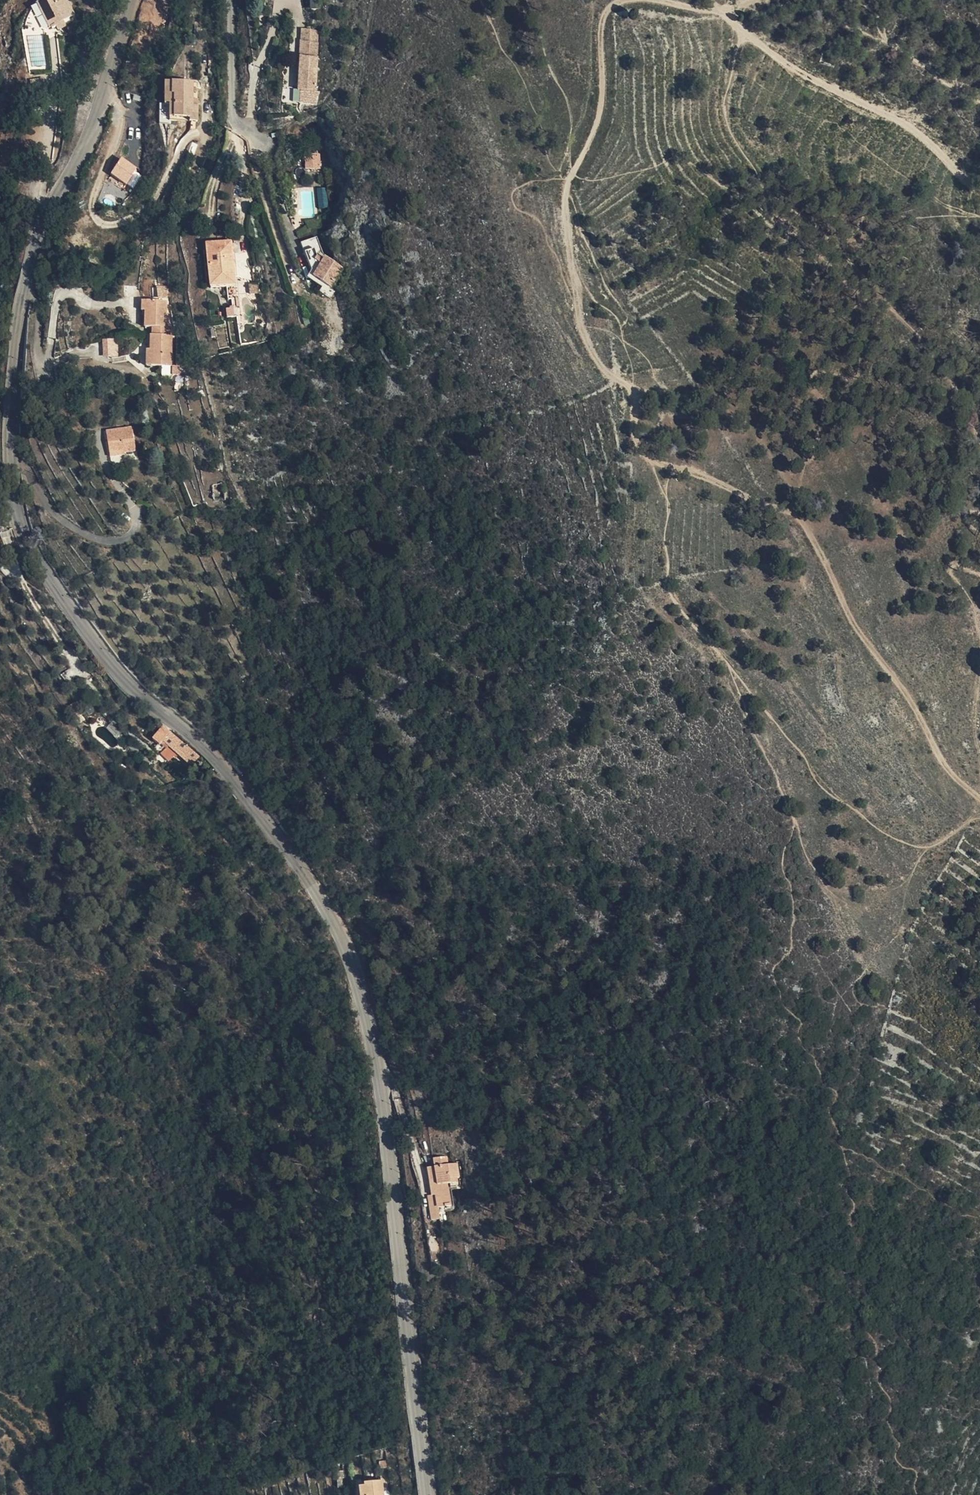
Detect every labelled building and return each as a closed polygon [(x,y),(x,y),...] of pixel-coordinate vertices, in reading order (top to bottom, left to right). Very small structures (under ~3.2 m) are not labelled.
[(66,22),(74,18),(66,0),(39,0),(35,2),(47,30),(50,28),(52,31),(57,28),(56,26),(66,22)] [(316,79),(318,29),(302,29),(300,79),(316,79)] [(160,123),(189,123),(190,119),(200,118),(200,101),(191,102),(190,78),(166,79),(166,102),(161,102),(160,123)] [(305,169),(320,169),(320,153),(305,154),(305,169)] [(120,156),(109,174),(127,184),(137,166),(120,156)] [(324,254),(318,239),(309,239),(299,245),(315,275),(314,278),(332,288),(342,267),(332,262),(332,258),(324,254)] [(238,292),(233,240),(207,242),(209,276),(225,275),(227,293),(238,292)] [(151,334),(170,335),(170,326),(166,325),(166,311),(166,300),(141,299),(140,308),(142,308),(147,309),(146,322),(146,325),(152,326),(151,334)] [(239,315),(239,306),(226,307),(227,317),(239,315)] [(151,349),(147,350),(145,365),(173,365),(174,335),(170,335),(151,334),(151,340),(151,349)] [(117,356),(116,337),(101,338),(103,357),(117,356)] [(135,449),(131,426),(107,430),(109,456),(126,454),(125,450),(135,449)] [(111,722),(106,727),(116,739),(121,735),(111,722)] [(167,732),(162,727),(153,736),(158,741),(162,737),(190,763),(198,755),(170,729),(167,732)] [(170,761),(183,775),(190,768),(177,754),(170,761)] [(438,1202),(450,1200),(454,1200),(452,1181),(456,1180),(457,1174),(462,1174),(461,1160),(451,1161),(449,1151),(435,1153),(436,1162),(430,1163),(432,1172),(434,1172),(436,1192),(426,1194),(431,1220),(440,1218),(438,1202)] [(452,1216),(450,1200),(438,1202),(440,1218),(452,1216)] [(383,1479),(366,1480),(366,1484),(361,1484),(363,1494),(384,1494),(383,1479)]
